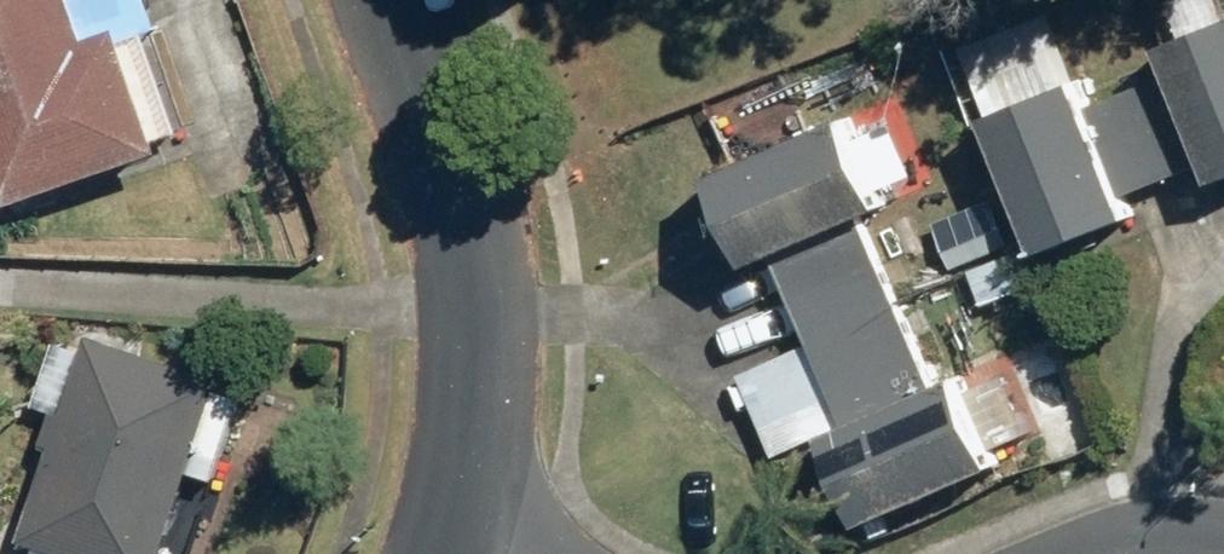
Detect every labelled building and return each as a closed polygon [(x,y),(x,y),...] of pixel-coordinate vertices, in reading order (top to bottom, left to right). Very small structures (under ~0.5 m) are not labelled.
[(22,200),(193,134),(152,27),(113,43),(96,0),(0,0),(0,143),(22,200)] [(1171,32),(1223,176),(1223,12),(1171,32)] [(1085,46),(989,84),(1054,245),(1146,208),(1139,190),(1186,172),(1148,77),(1104,95),(1085,46)] [(867,116),(860,100),(715,163),(758,262),(897,202),(890,185),(923,171),(895,105),(867,116)] [(1020,214),(963,237),(989,301),(1046,278),(1020,214)] [(816,331),(744,364),(783,449),(839,424),(881,517),(1014,456),(1009,443),(1044,427),(1010,352),(939,384),(880,255),(799,292),(816,331)] [(97,338),(60,327),(43,387),(80,397),(39,542),(47,544),(44,553),(194,553),(200,534),(182,529),(200,466),(228,474),(256,374),(99,330),(97,338)]
